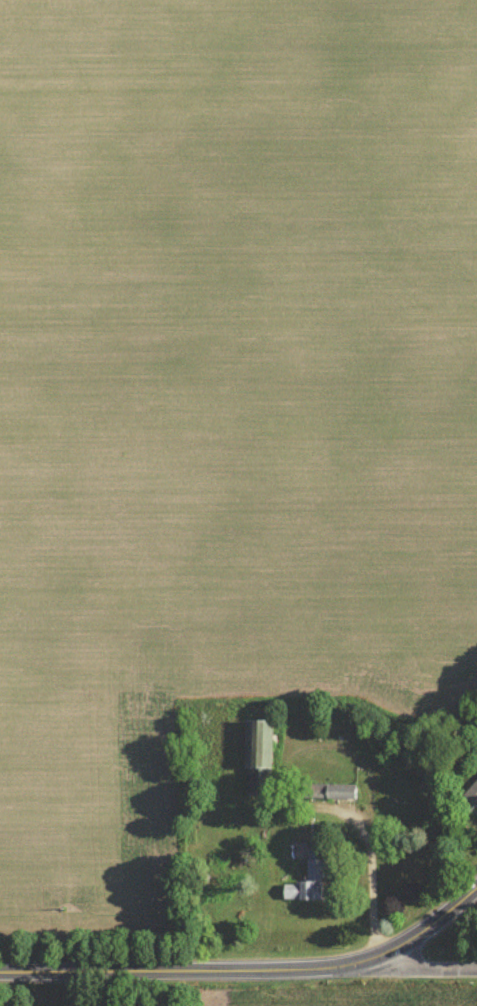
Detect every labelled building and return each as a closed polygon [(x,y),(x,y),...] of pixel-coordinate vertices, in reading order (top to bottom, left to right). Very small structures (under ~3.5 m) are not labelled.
[(270,724),(247,724),(247,796),(270,796),(270,724)] [(460,798),(473,810),(476,806),(476,781),(460,798)] [(281,903),(321,903),(322,863),(307,862),(307,885),(282,885),(281,903)]
